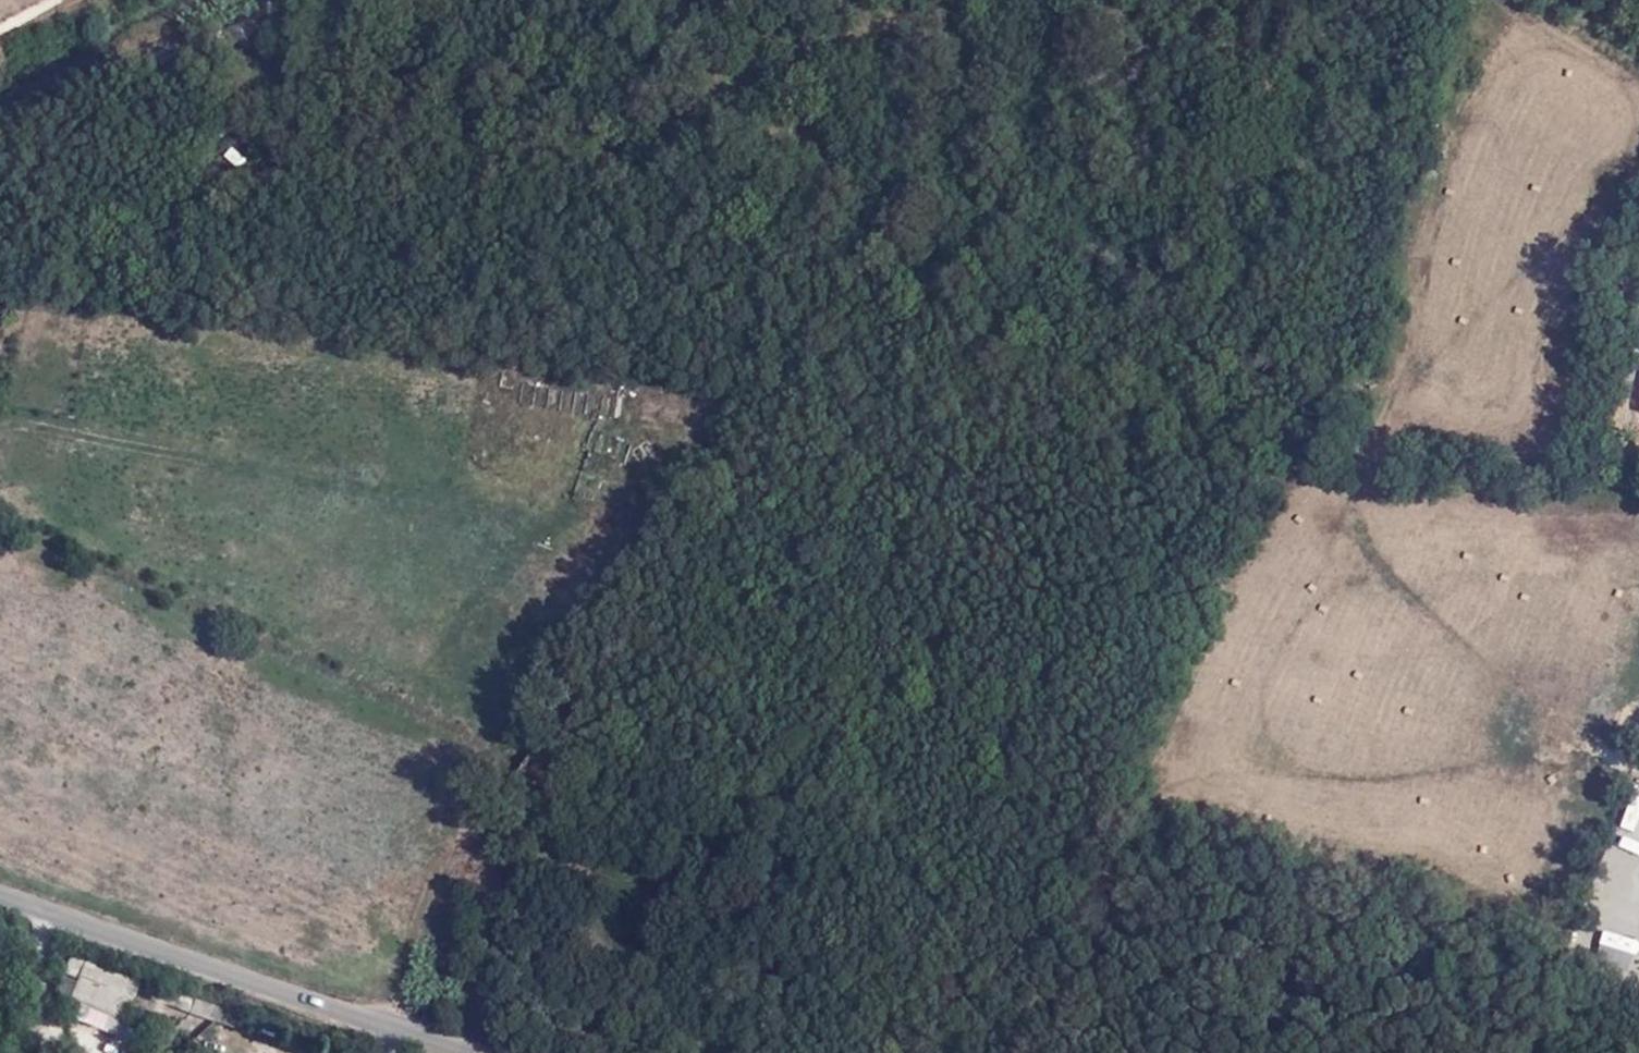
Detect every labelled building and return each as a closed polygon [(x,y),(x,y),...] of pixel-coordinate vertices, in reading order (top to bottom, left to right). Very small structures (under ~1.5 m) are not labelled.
[(137,983),(87,959),(70,995),(120,1019),(137,983)]
